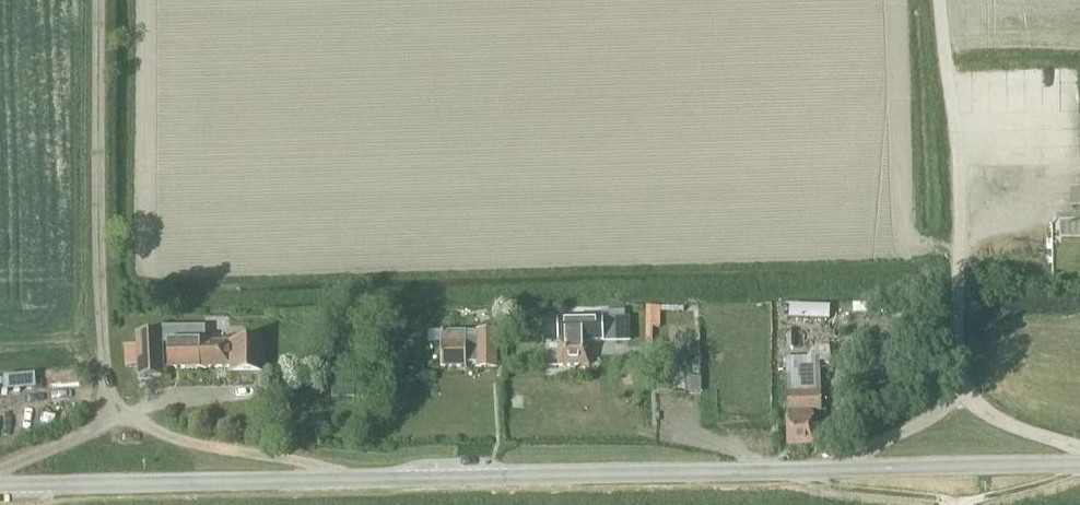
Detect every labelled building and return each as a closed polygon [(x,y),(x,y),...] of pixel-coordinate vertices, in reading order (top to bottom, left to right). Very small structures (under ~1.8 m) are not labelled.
[(662,326),(662,305),(650,304),(649,325),(662,326)] [(830,321),(830,308),(790,306),(789,319),(830,321)] [(615,311),(616,343),(630,343),(630,319),(625,319),(625,311),(615,311)] [(602,319),(557,320),(558,366),(588,366),(588,342),(602,341),(602,319)] [(230,374),(263,374),(262,340),(204,342),(204,327),(161,328),(161,334),(135,335),(137,378),(163,377),(162,344),(167,344),(167,369),(230,367),(230,374)] [(495,367),(495,332),(476,332),(476,333),(465,333),(465,332),(441,332),(441,345),(440,345),(440,368),(465,367),(465,363),(476,363),(476,367),(495,367)] [(820,411),(820,393),(819,373),(831,373),(830,349),(812,350),(807,358),(785,359),(785,374),(786,394),(788,447),(813,446),(812,411),(820,411)] [(34,390),(33,376),(2,378),(3,392),(34,390)] [(685,379),(686,394),(701,393),(700,379),(685,379)]
